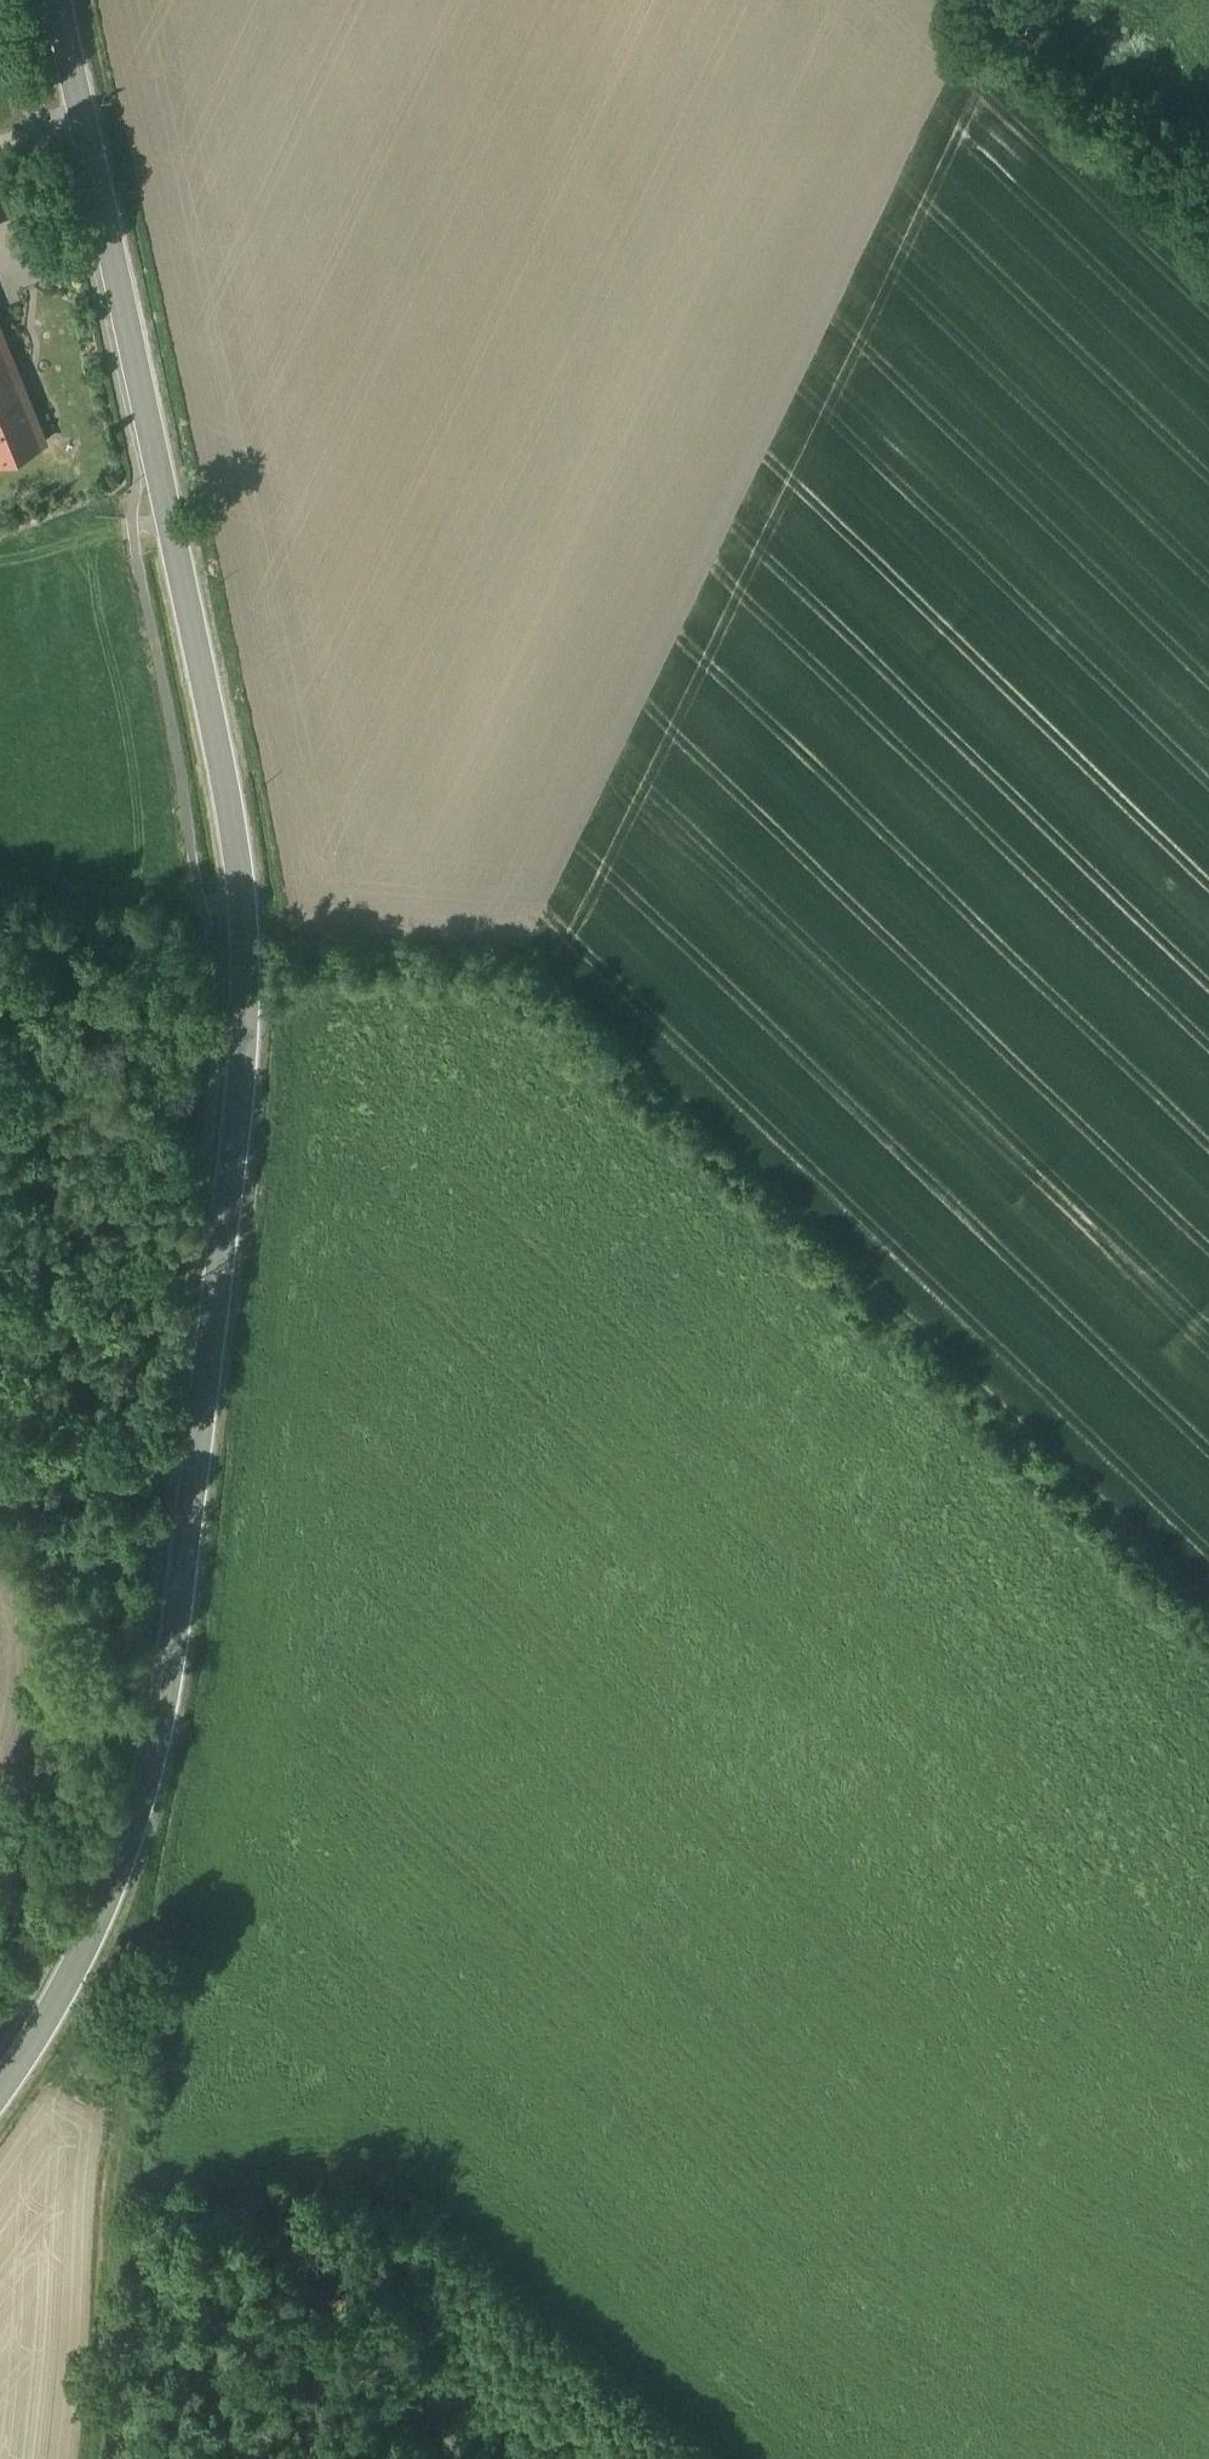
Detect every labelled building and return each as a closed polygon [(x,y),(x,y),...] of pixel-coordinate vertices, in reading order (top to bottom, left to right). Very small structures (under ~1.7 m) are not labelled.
[(14,364),(0,331),(0,370),(14,364)] [(0,370),(0,460),(45,442),(14,364),(0,370)]
